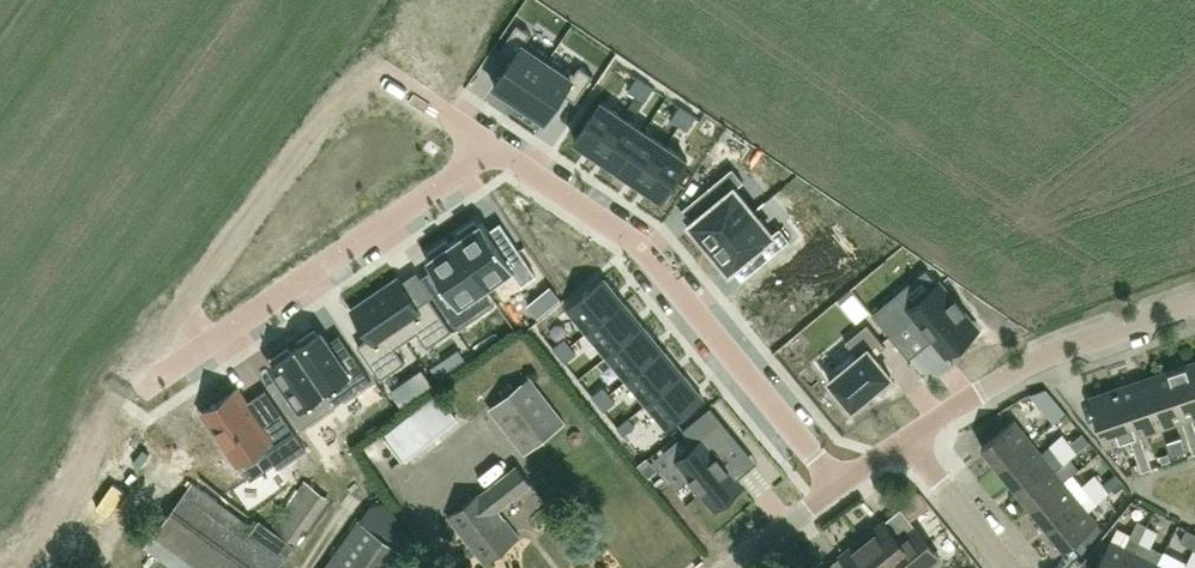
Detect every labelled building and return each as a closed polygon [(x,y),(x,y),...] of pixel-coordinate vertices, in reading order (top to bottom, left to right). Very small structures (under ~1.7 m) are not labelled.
[(520,102),(551,56),(526,39),(531,32),(518,23),(500,49),(512,57),(494,84),(520,102)] [(551,56),(520,102),(546,119),(564,92),(576,100),(593,74),(580,65),(575,72),(551,56)] [(629,89),(637,94),(645,82),(637,76),(629,89)] [(653,87),(645,82),(637,94),(645,100),(653,87)] [(601,100),(575,138),(597,154),(623,115),(601,100)] [(680,123),(688,111),(680,105),(672,118),(680,123)] [(688,111),(680,123),(688,128),(696,116),(688,111)] [(623,115),(597,154),(619,168),(645,130),(623,115)] [(645,130),(619,168),(640,183),(666,144),(645,130)] [(666,144),(640,183),(662,197),(688,159),(666,144)] [(692,225),(688,228),(698,240),(702,237),(710,247),(750,213),(731,191),(740,183),(729,170),(702,192),(712,204),(690,223),(692,225)] [(750,213),(710,247),(717,256),(713,259),(724,271),(727,268),(729,271),(752,252),(761,263),(787,242),(776,229),(769,236),(750,213)] [(460,236),(454,240),(487,287),(512,270),(522,284),(536,274),(517,246),(505,254),(482,221),(478,224),(475,221),(458,233),(460,236)] [(431,256),(427,259),(449,292),(438,300),(457,328),(471,319),(461,305),(487,287),(454,240),(449,244),(446,240),(429,252),(431,256)] [(810,263),(798,248),(772,270),(783,283),(757,304),(778,330),(817,298),(797,273),(810,263)] [(603,277),(567,307),(587,332),(624,301),(603,277)] [(375,294),(406,340),(417,332),(427,347),(452,330),(430,297),(429,297),(417,305),(401,282),(399,278),(375,294)] [(952,297),(939,282),(909,306),(897,291),(872,312),(890,334),(913,314),(944,352),(976,326),(962,310),(965,308),(954,295),(952,297)] [(406,340),(375,294),(351,310),(370,337),(358,345),(381,379),(405,362),(395,347),(406,340)] [(624,301),(587,332),(607,356),(644,326),(624,301)] [(858,356),(829,380),(837,390),(833,394),(845,407),(849,404),(852,407),(867,395),(868,395),(876,388),(891,375),(874,355),(886,345),(868,323),(856,332),(846,341),(858,356)] [(644,326),(607,356),(627,380),(664,350),(644,326)] [(301,345),(296,348),(335,405),(371,380),(353,354),(341,362),(321,332),(318,334),(315,330),(298,341),(301,345)] [(559,355),(571,345),(565,338),(553,347),(559,355)] [(571,345),(559,355),(565,362),(577,353),(571,345)] [(275,363),(272,365),(292,395),(280,403),(299,430),(335,405),(296,348),(291,352),(289,348),(272,359),(275,363)] [(664,350),(627,380),(647,405),(684,374),(664,350)] [(1192,416),(1194,415),(1194,363),(1173,370),(1189,417),(1192,416)] [(1187,437),(1194,434),(1194,425),(1192,416),(1189,417),(1173,370),(1145,380),(1161,427),(1182,419),(1187,437)] [(684,374),(647,405),(667,429),(704,398),(684,374)] [(525,453),(565,422),(529,377),(490,408),(525,453)] [(416,393),(407,380),(392,391),(400,404),(416,393)] [(1130,437),(1136,454),(1146,451),(1140,434),(1161,427),(1145,380),(1117,389),(1133,436),(1130,437)] [(598,403),(610,394),(604,386),(592,395),(598,403)] [(236,389),(203,412),(238,463),(239,462),(263,446),(274,463),(277,468),(306,448),(277,406),(258,420),(246,403),(236,389)] [(1133,436),(1117,389),(1089,399),(1105,445),(1130,437),(1133,436)] [(435,391),(388,428),(406,450),(453,413),(435,391)] [(610,394),(598,403),(604,410),(616,401),(610,394)] [(718,458),(739,440),(711,406),(683,429),(686,432),(697,446),(674,465),(687,481),(691,478),(714,506),(740,485),(736,480),(718,458)] [(618,427),(624,435),(635,425),(629,418),(618,427)] [(998,468),(1031,442),(1014,421),(981,448),(998,468)] [(1056,455),(1069,444),(1062,435),(1049,446),(1056,455)] [(1181,437),(1167,442),(1172,456),(1185,451),(1181,437)] [(998,468),(1014,489),(1047,462),(1031,442),(998,468)] [(1069,444),(1056,455),(1064,464),(1076,453),(1069,444)] [(1146,451),(1136,454),(1142,472),(1152,468),(1146,451)] [(1031,509),(1063,482),(1047,462),(1014,489),(1031,509)] [(505,501),(506,503),(531,483),(517,465),(484,491),(483,489),(449,517),(486,563),(520,536),(497,507),(505,501)] [(1082,486),(1089,495),(1102,485),(1094,476),(1082,486)] [(330,499),(304,480),(270,527),(259,519),(250,532),(188,487),(153,535),(197,567),(279,567),(330,499)] [(1031,509),(1047,529),(1080,502),(1063,482),(1031,509)] [(1102,485),(1089,495),(1096,504),(1109,494),(1102,485)] [(368,504),(359,518),(407,552),(415,541),(393,510),(383,502),(368,504)] [(1080,502),(1047,529),(1064,550),(1097,523),(1080,502)] [(151,536),(165,517),(154,508),(140,528),(151,536)] [(321,567),(398,567),(409,553),(357,517),(321,567)] [(899,540),(884,522),(862,540),(885,567),(927,567),(934,562),(940,558),(915,527),(899,540)] [(1137,552),(1143,541),(1150,527),(1140,522),(1127,546),(1113,539),(1097,567),(1128,567),(1137,552)] [(1160,533),(1150,527),(1143,541),(1153,547),(1160,533)] [(1188,529),(1181,542),(1194,549),(1194,533),(1188,529)] [(848,567),(885,567),(862,540),(839,557),(848,567)] [(1159,564),(1137,552),(1128,567),(1157,567),(1159,564)]
